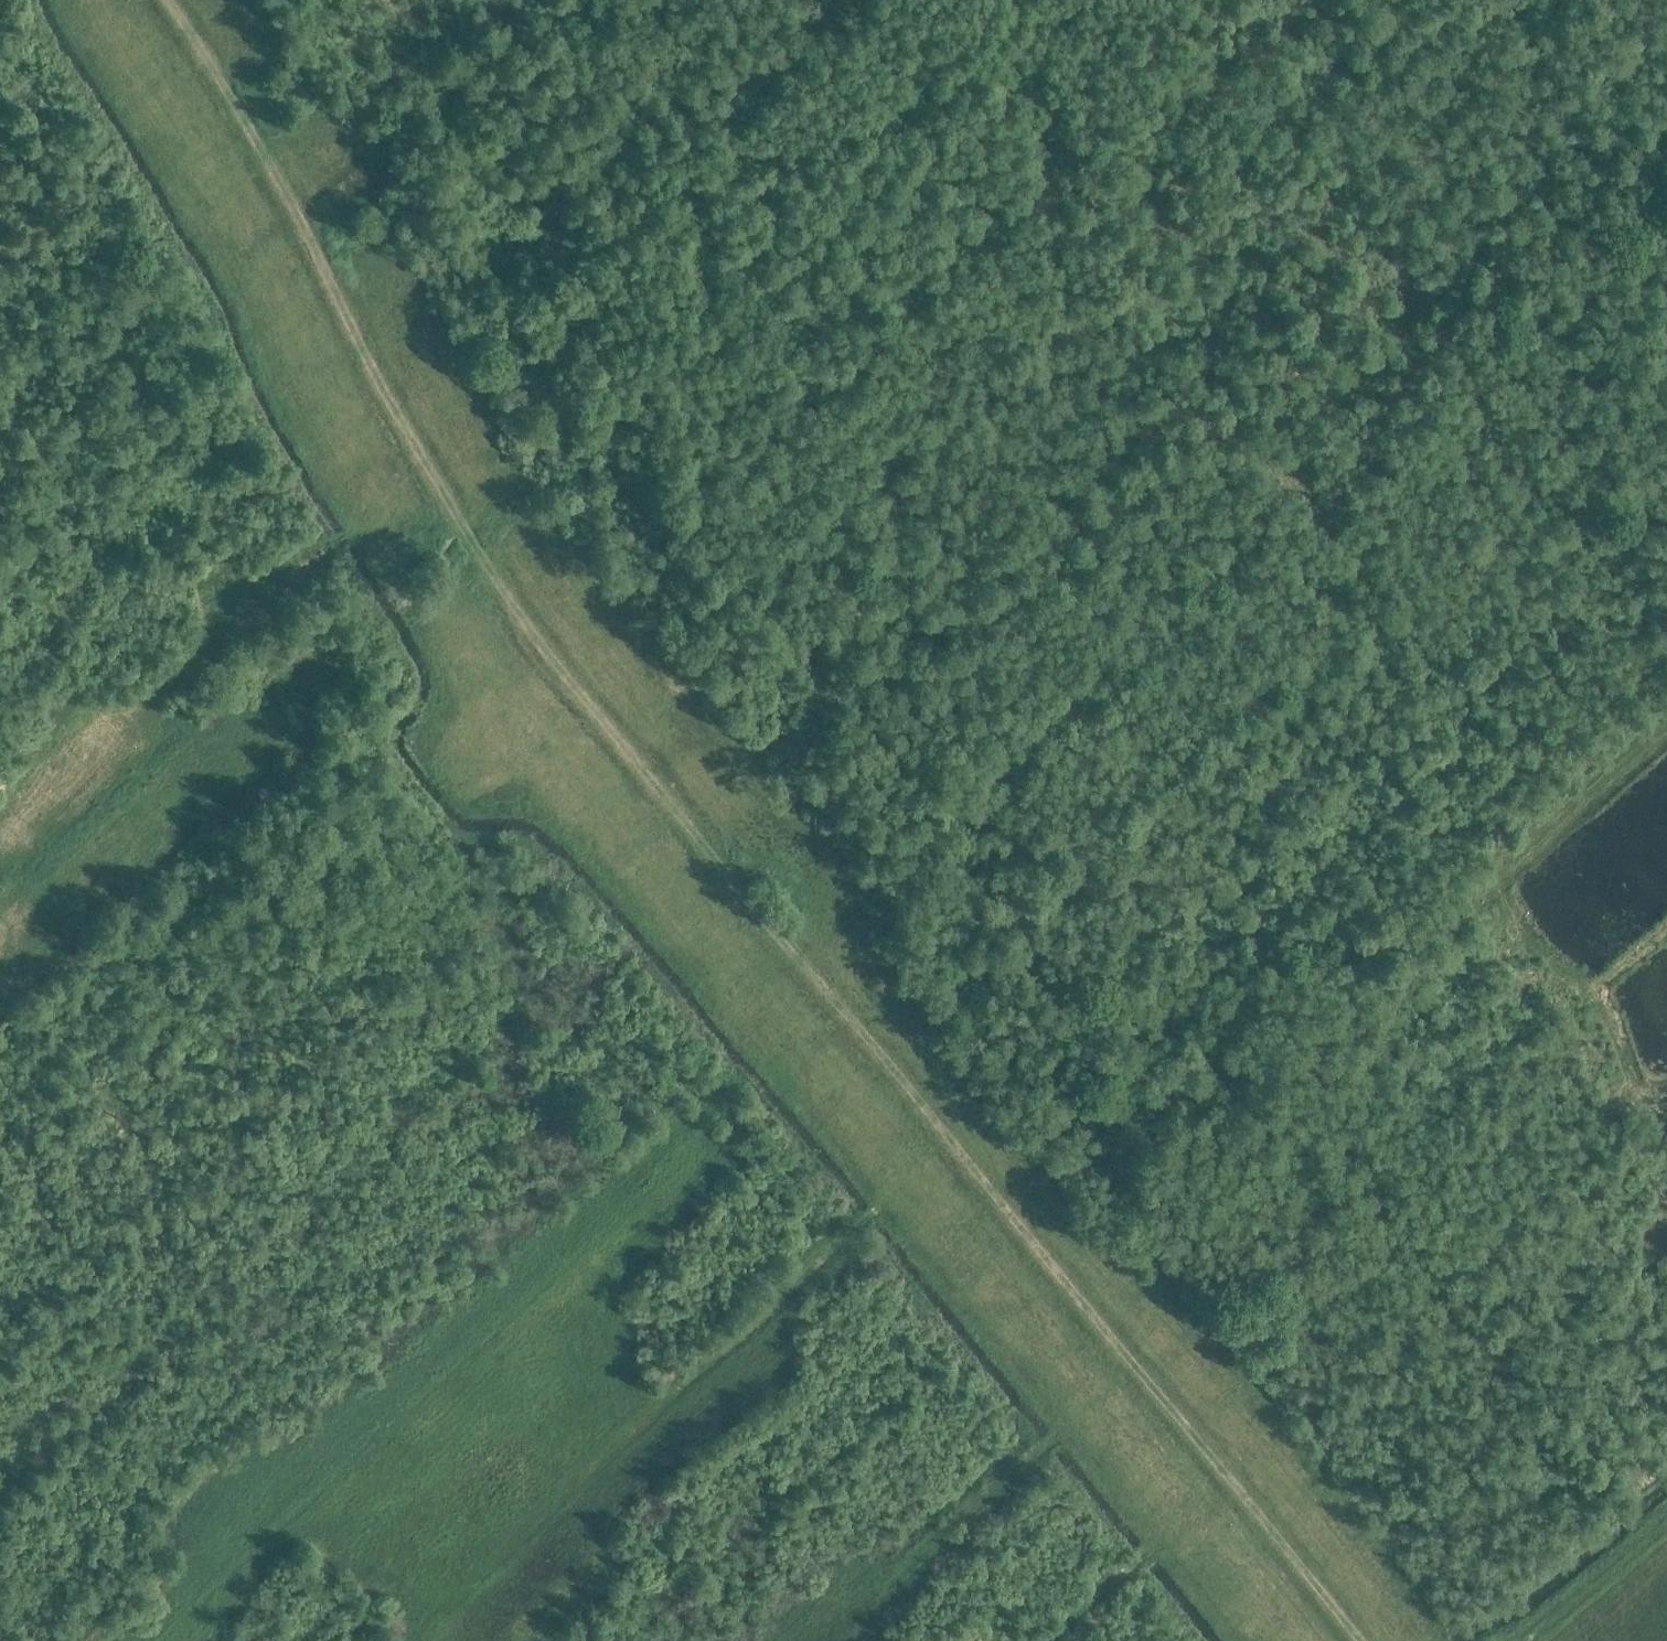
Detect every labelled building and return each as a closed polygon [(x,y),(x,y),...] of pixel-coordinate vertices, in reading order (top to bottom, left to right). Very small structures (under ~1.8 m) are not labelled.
[(390,1640),(406,1640),(401,1629),(387,1636),(390,1640)]
